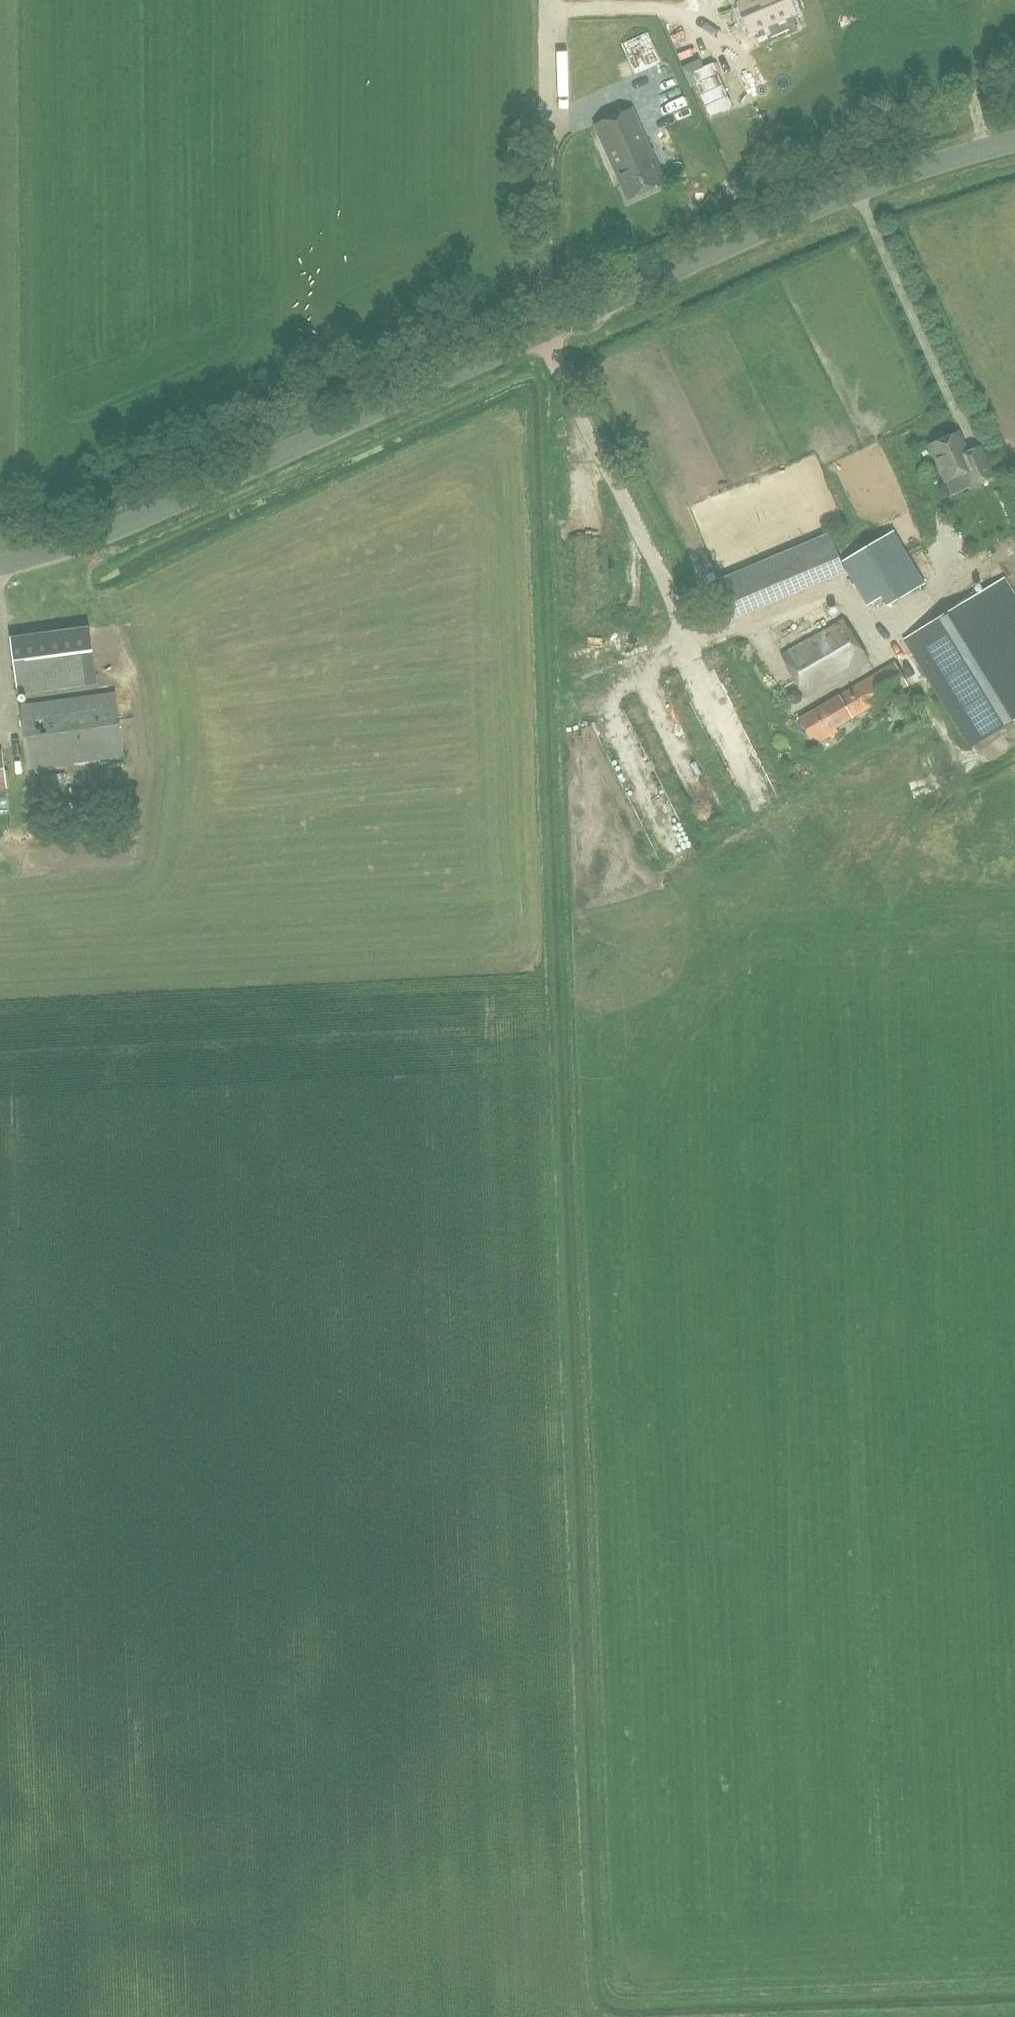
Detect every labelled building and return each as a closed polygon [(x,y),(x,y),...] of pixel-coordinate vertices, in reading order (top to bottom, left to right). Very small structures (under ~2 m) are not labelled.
[(791,0),(771,0),(742,13),(755,44),(801,24),(791,0)] [(701,63),(682,70),(690,91),(694,89),(705,117),(730,107),(714,65),(703,69),(701,63)] [(666,182),(632,108),(596,124),(629,199),(666,182)] [(700,161),(715,153),(711,145),(696,153),(700,161)] [(994,476),(984,454),(981,445),(968,451),(960,431),(930,444),(946,481),(965,472),(971,485),(994,476)] [(924,584),(893,531),(842,562),(873,614),(924,584)] [(796,592),(781,555),(761,563),(777,600),(796,592)] [(1003,577),(904,638),(970,745),(1014,717),(1014,597),(1003,577)] [(805,696),(867,659),(843,617),(780,654),(805,696)] [(18,693),(97,683),(90,627),(11,638),(18,693)] [(893,660),(798,718),(814,744),(909,686),(893,660)] [(70,764),(71,779),(96,776),(93,762),(123,758),(115,692),(20,705),(30,769),(70,764)]
